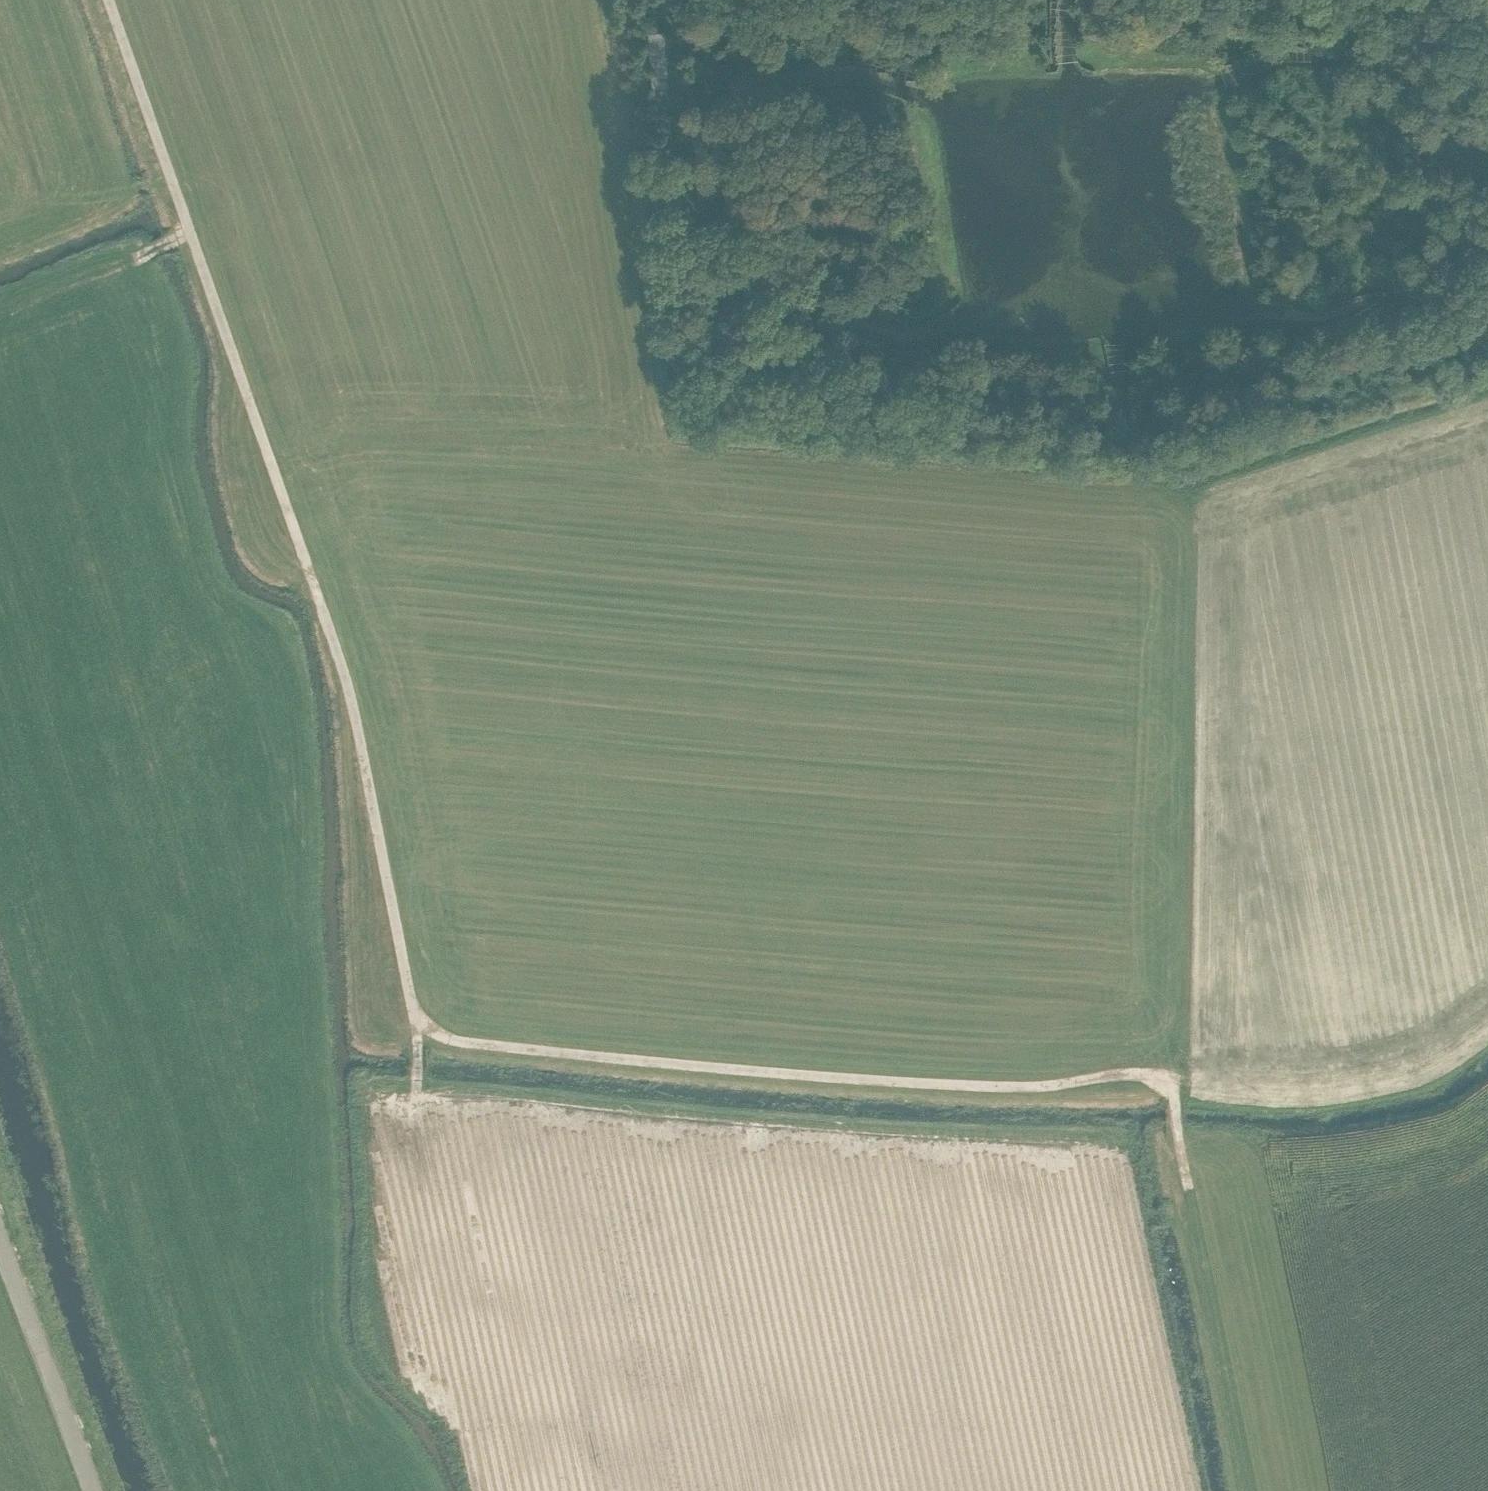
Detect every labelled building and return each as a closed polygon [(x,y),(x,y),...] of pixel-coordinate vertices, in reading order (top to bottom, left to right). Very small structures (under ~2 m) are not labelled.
[(649,34),(653,91),(667,90),(662,33),(649,34)]
